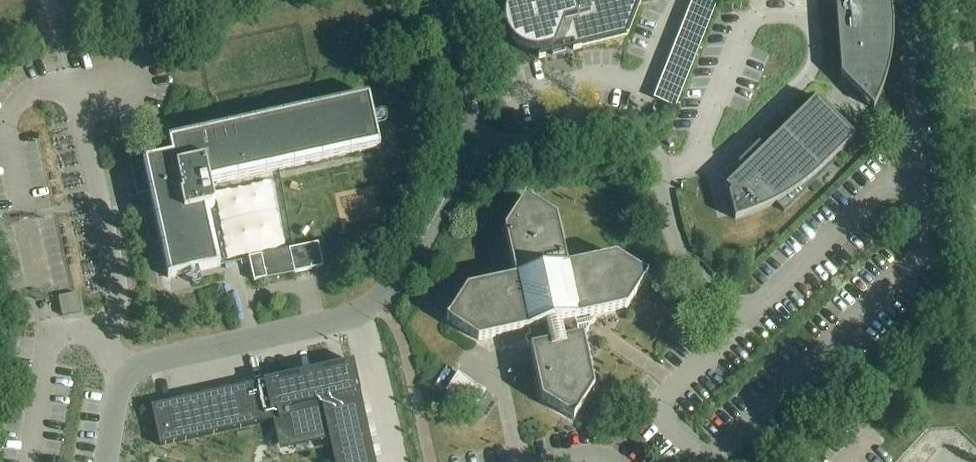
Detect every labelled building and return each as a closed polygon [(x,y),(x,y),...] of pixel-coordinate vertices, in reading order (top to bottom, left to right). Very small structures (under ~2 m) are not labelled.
[(512,1),(510,3),(509,6),(507,9),(506,12),(505,15),(505,18),(504,21),(504,25),(505,28),(506,31),(507,34),(508,37),(510,40),(512,43),(514,45),(517,47),(519,49),(522,51),(525,52),(528,53),(531,54),(535,54),(538,54),(552,51),(553,57),(565,54),(564,48),(573,46),(574,50),(573,50),(573,51),(627,38),(640,5),(653,2),(652,1),(655,0),(513,0),(512,1)] [(874,110),(878,101),(881,94),(884,86),(886,80),(888,75),(889,69),(890,62),(892,51),(893,42),(893,35),(893,28),(893,21),(890,0),(835,0),(841,76),(856,91),(855,92),(870,108),(871,106),(873,108),(872,109),(874,110)] [(215,204),(211,186),(380,149),(369,96),(169,140),(172,157),(143,163),(168,279),(221,268),(208,211),(212,210),(213,209),(214,208),(214,207),(215,206),(215,204)] [(725,188),(727,190),(727,189),(731,193),(728,196),(735,220),(741,219),(747,217),(757,213),(765,210),(776,205),(784,213),(836,162),(833,160),(839,155),(846,148),(855,137),(854,136),(853,137),(833,117),(835,115),(820,100),(818,101),(816,99),(764,151),(759,146),(738,166),(743,171),(725,188)] [(648,277),(616,257),(568,267),(557,219),(525,198),(505,230),(515,279),(467,289),(447,321),(479,342),(528,331),(530,337),(525,338),(527,346),(535,345),(536,348),(531,349),(542,400),(574,421),(594,389),(583,338),(579,338),(579,335),(587,333),(596,320),(595,319),(576,323),(576,320),(628,309),(648,277)] [(318,245),(261,256),(267,280),(323,268),(318,245)] [(267,280),(261,256),(249,259),(254,283),(267,280)] [(356,375),(335,379),(332,368),(151,408),(160,449),(274,424),(272,417),(288,413),(296,449),(327,443),(332,461),(375,461),(356,375)] [(446,392),(474,410),(486,391),(458,374),(446,392)]
